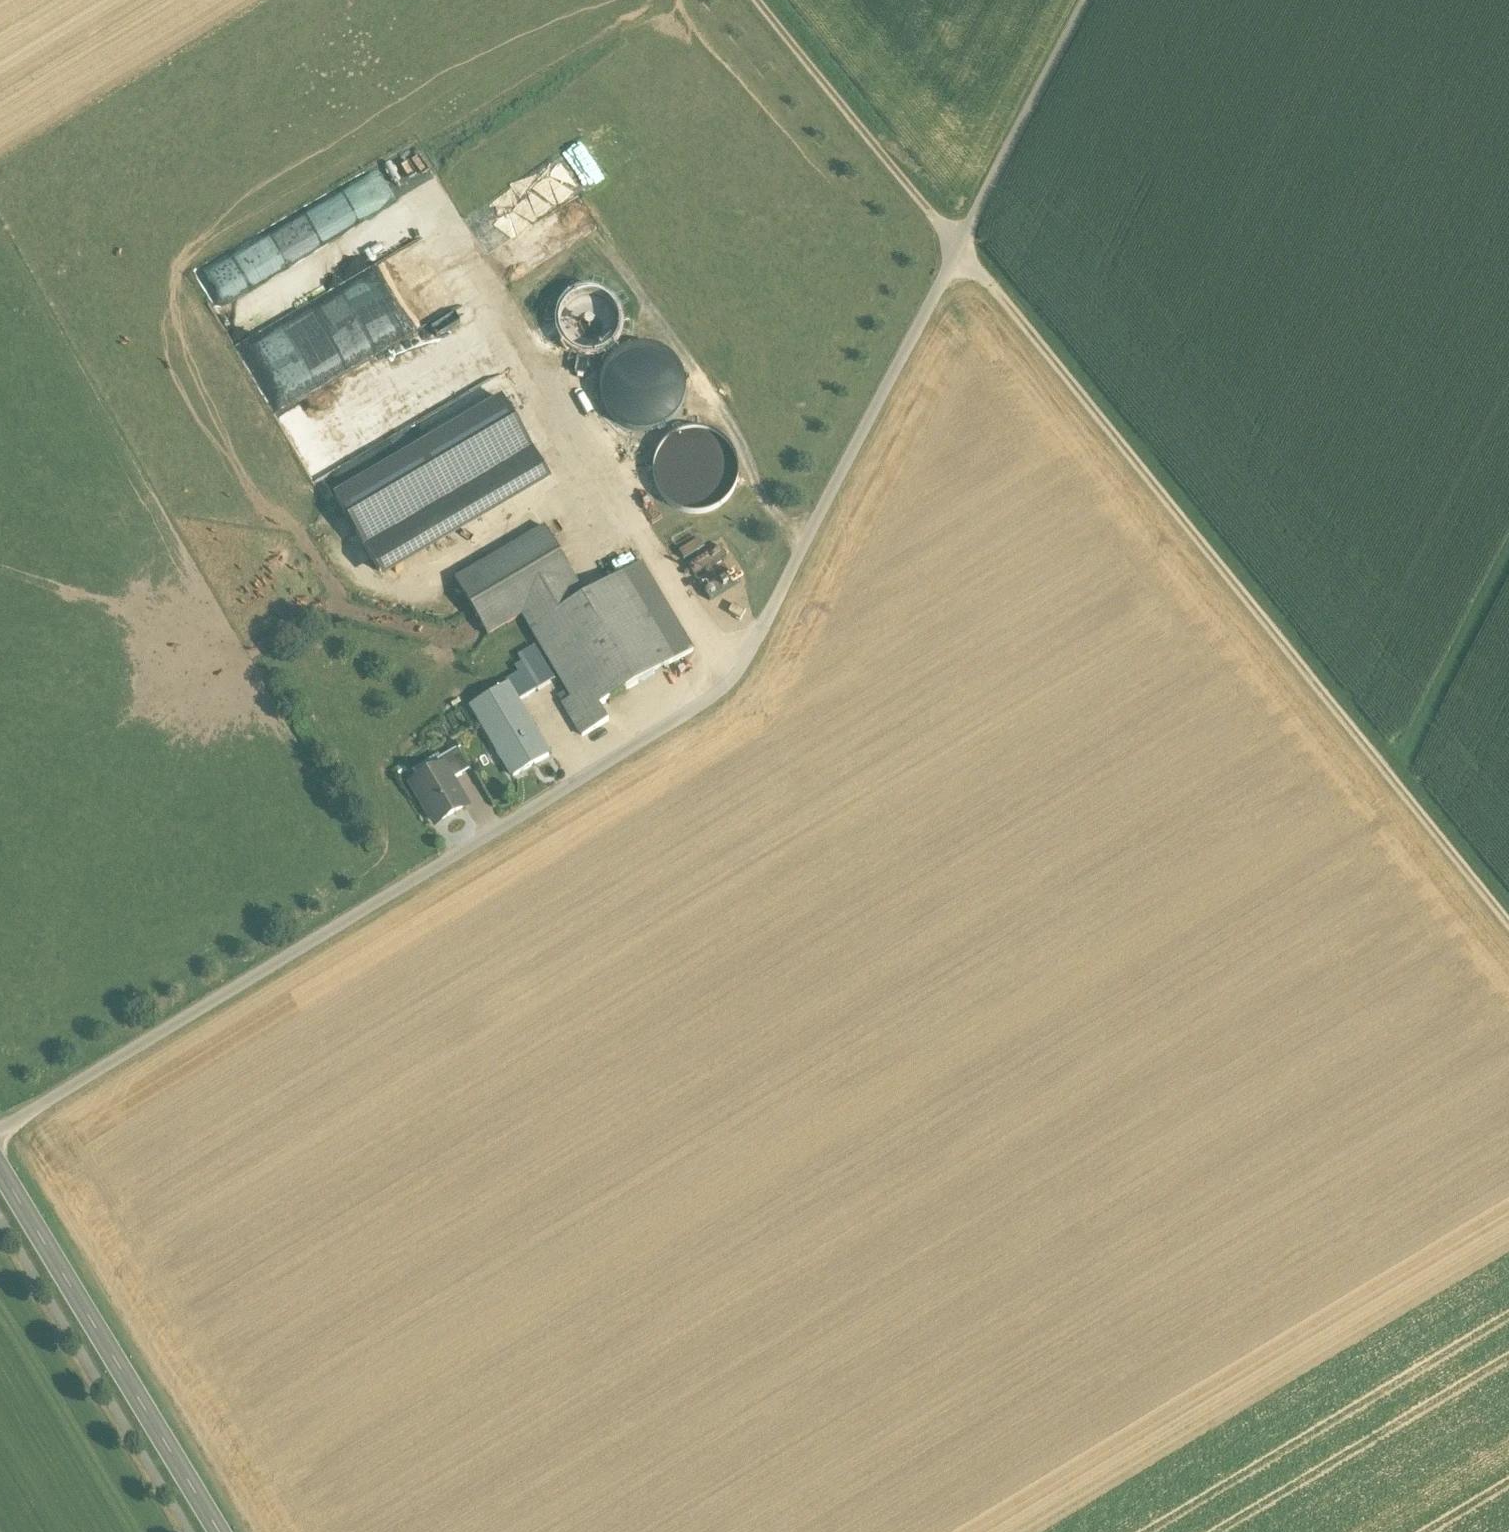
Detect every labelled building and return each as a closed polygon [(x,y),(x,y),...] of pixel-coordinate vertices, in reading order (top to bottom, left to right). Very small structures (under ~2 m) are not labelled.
[(436,327),(415,274),(434,266),(428,251),(312,299),(340,366),(436,327)] [(565,305),(558,319),(557,332),(563,346),(577,356),(597,358),(609,352),(619,340),(622,328),(620,316),(616,307),(609,300),(596,295),(582,295),(574,298),(565,305)] [(679,366),(662,351),(649,348),(638,348),(619,355),(607,368),(601,384),(602,401),(611,418),(633,432),(657,431),(675,420),(684,405),(687,387),(679,366)] [(501,403),(335,498),(383,581),(549,486),(501,403)] [(703,514),(715,510),(726,501),(733,490),(736,478),(736,464),(731,452),(723,442),(712,435),(699,431),(686,432),(673,437),(663,445),(656,456),(653,469),(653,482),(658,494),(666,504),(677,512),(690,515),(703,514)] [(621,576),(585,598),(544,529),(455,581),(487,636),(522,616),(572,698),(588,688),(599,707),(673,663),(621,576)] [(678,553),(683,561),(704,550),(699,541),(678,553)] [(688,569),(693,577),(725,558),(720,550),(688,569)] [(640,565),(621,576),(673,663),(692,652),(640,565)] [(745,612),(733,605),(728,613),(740,621),(745,612)] [(526,673),(505,686),(505,687),(506,686),(517,703),(538,691),(526,673)] [(505,687),(471,707),(494,745),(497,743),(517,775),(548,757),(517,703),(506,686),(505,687)] [(572,698),(562,704),(582,737),(608,721),(599,707),(588,688),(572,698)] [(458,749),(448,755),(460,776),(471,770),(458,749)] [(442,770),(414,786),(436,823),(464,807),(450,783),(460,776),(448,755),(437,761),(442,770)]
